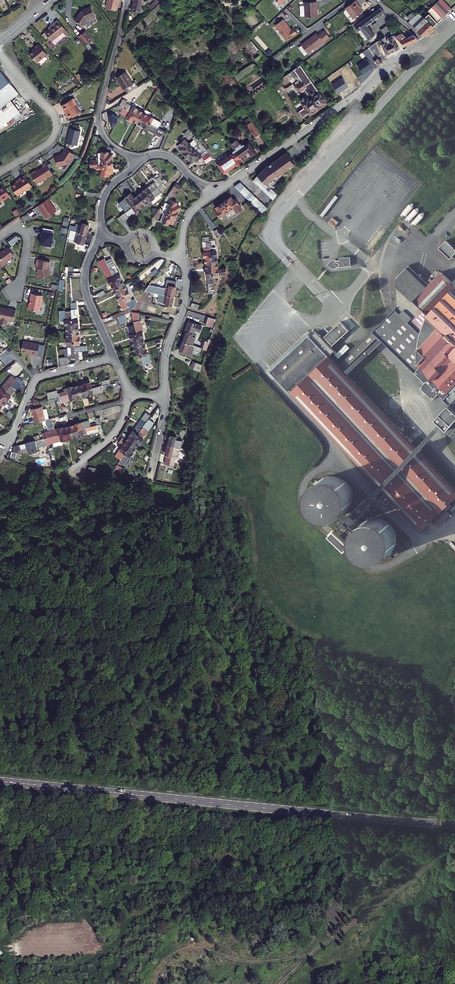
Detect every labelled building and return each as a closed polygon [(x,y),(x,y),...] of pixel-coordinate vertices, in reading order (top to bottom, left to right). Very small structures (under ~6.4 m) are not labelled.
[(129,11),(138,13),(139,9),(141,10),(142,9),(143,9),(144,3),(140,2),(141,0),(131,0),(129,11)] [(307,13),(320,13),(319,6),(318,7),(317,3),(319,3),(319,0),(307,0),(307,13)] [(345,8),(352,19),(363,11),(359,6),(360,6),(356,0),(345,8)] [(436,9),(445,19),(454,10),(446,0),(445,0),(436,9)] [(153,2),(145,9),(148,12),(156,5),(153,2)] [(93,17),(100,14),(96,4),(88,8),(85,10),(80,18),(89,23),(93,17)] [(385,12),(380,8),(354,28),(358,32),(362,29),(370,39),(375,35),(367,25),(385,12)] [(436,9),(436,8),(431,12),(441,23),(445,19),(436,9)] [(425,36),(436,27),(427,18),(422,13),(409,22),(424,35),(425,36)] [(93,17),(89,23),(92,26),(96,20),(102,18),(100,14),(93,17)] [(431,14),(430,15),(439,24),(440,23),(431,14)] [(430,15),(427,18),(436,27),(439,24),(430,15)] [(48,31),(57,43),(71,32),(60,18),(56,22),(57,23),(48,31)] [(285,18),(277,24),(288,39),(298,32),(295,27),(292,29),(285,18)] [(390,31),(386,27),(380,31),(383,36),(390,31)] [(321,33),(320,31),(303,43),(309,52),(332,35),(327,28),(321,33)] [(89,29),(82,34),(90,43),(96,38),(89,29)] [(393,29),(390,31),(407,44),(419,41),(411,34),(409,37),(403,32),(400,35),(393,29)] [(383,36),(373,43),(375,45),(382,40),(384,43),(380,45),(385,54),(392,50),(390,48),(395,46),(396,48),(398,47),(407,44),(390,31),(383,36)] [(33,51),(41,60),(51,51),(43,41),(38,45),(39,46),(33,51)] [(10,118),(15,115),(23,108),(14,96),(22,90),(0,62),(0,63),(0,126),(10,118)] [(252,63),(234,76),(238,81),(256,68),(252,63)] [(303,63),(285,76),(288,79),(293,76),(295,79),(296,78),(310,96),(304,101),(308,105),(301,110),(306,117),(329,100),(303,63)] [(129,69),(120,75),(128,87),(129,86),(131,90),(141,84),(139,80),(137,81),(129,69)] [(66,90),(77,83),(74,79),(63,86),(66,90)] [(127,95),(123,102),(144,115),(147,110),(141,107),(142,106),(130,99),(131,97),(127,95)] [(74,98),(61,105),(65,111),(66,110),(67,112),(65,113),(68,118),(80,111),(75,104),(77,103),(74,98)] [(123,102),(122,103),(125,105),(123,108),(132,114),(130,115),(135,118),(137,116),(142,119),(144,115),(123,102)] [(122,112),(114,107),(111,112),(119,117),(122,112)] [(152,113),(147,110),(144,115),(162,125),(166,119),(153,112),(152,113)] [(167,128),(144,115),(142,119),(140,123),(145,126),(146,124),(158,131),(157,133),(160,135),(164,127),(166,129),(167,128)] [(259,127),(253,131),(257,137),(263,133),(259,127)] [(80,131),(69,128),(66,143),(77,145),(80,131)] [(180,143),(180,144),(189,152),(196,145),(200,141),(199,139),(201,138),(198,133),(196,135),(198,138),(197,139),(196,137),(192,142),(188,137),(183,141),(182,141),(180,143)] [(239,140),(236,142),(245,155),(251,151),(252,154),(258,150),(251,140),(246,144),(245,142),(241,145),(240,143),(241,142),(239,140)] [(238,147),(237,148),(243,156),(245,155),(236,142),(233,144),(235,147),(236,146),(238,147)] [(204,153),(196,145),(189,152),(195,159),(198,156),(199,158),(204,153)] [(74,154),(65,148),(61,153),(62,155),(59,155),(59,154),(57,155),(58,155),(55,156),(57,166),(62,165),(65,166),(69,161),(70,161),(74,154)] [(235,152),(230,155),(237,165),(242,161),(240,159),(243,156),(237,148),(234,150),(235,152)] [(111,151),(104,150),(103,160),(114,161),(114,153),(110,152),(111,151)] [(214,156),(210,150),(204,154),(209,160),(214,156)] [(263,170),(257,176),(259,178),(262,181),(265,184),(267,186),(269,188),(279,178),(277,176),(294,165),(286,153),(268,166),(268,167),(264,171),(263,170)] [(230,155),(220,162),(227,172),(237,165),(230,155)] [(113,169),(114,161),(103,160),(103,170),(109,171),(109,169),(113,169)] [(53,174),(46,163),(42,165),(43,167),(36,171),(36,170),(31,174),(37,183),(42,180),(43,180),(45,179),(45,178),(49,176),(53,174)] [(32,186),(25,175),(19,179),(20,180),(11,185),(18,195),(32,186)] [(142,191),(139,194),(143,198),(157,184),(152,178),(142,188),(142,187),(140,189),(142,191)] [(161,187),(166,182),(162,179),(161,180),(159,182),(157,184),(143,198),(146,201),(149,204),(154,199),(155,200),(158,197),(155,194),(162,188),(161,187)] [(179,179),(171,191),(176,194),(184,182),(179,179)] [(240,183),(234,187),(239,192),(244,187),(240,183)] [(4,186),(0,189),(0,201),(10,195),(4,186)] [(123,217),(143,198),(139,194),(134,198),(130,194),(124,199),(131,206),(126,210),(127,211),(122,216),(123,217)] [(234,197),(218,208),(221,212),(219,213),(223,218),(228,214),(229,216),(233,213),(236,217),(241,214),(240,213),(245,210),(238,199),(236,200),(234,197)] [(58,211),(48,198),(38,206),(42,211),(48,218),(58,211)] [(120,220),(125,225),(143,207),(142,205),(146,201),(143,198),(123,217),(120,220)] [(165,210),(179,217),(183,209),(179,207),(180,205),(174,203),(172,206),(168,204),(165,210)] [(172,222),(176,224),(179,217),(165,210),(162,209),(161,211),(166,213),(163,220),(171,224),(172,222)] [(78,223),(76,232),(87,235),(89,224),(83,223),(83,225),(78,223)] [(221,227),(217,230),(221,236),(226,233),(221,227)] [(76,232),(72,231),(70,230),(68,243),(70,243),(71,235),(75,236),(74,240),(79,241),(78,243),(84,244),(87,235),(76,232)] [(54,232),(43,231),(41,244),(52,246),(54,232)] [(15,234),(8,242),(12,245),(19,238),(15,234)] [(214,239),(215,262),(220,262),(220,255),(222,255),(222,250),(221,250),(221,245),(216,245),(216,239),(214,239)] [(447,240),(440,248),(451,259),(454,254),(454,248),(447,240)] [(0,253),(0,264),(2,267),(6,264),(6,262),(14,256),(9,248),(5,250),(5,251),(3,252),(3,251),(0,253)] [(105,256),(99,260),(109,280),(111,279),(114,284),(119,282),(107,259),(105,256)] [(107,259),(119,282),(124,279),(121,274),(123,273),(118,264),(117,265),(112,256),(107,259)] [(352,265),(351,256),(340,257),(341,259),(337,259),(337,258),(333,259),(329,264),(334,268),(337,267),(337,266),(352,265)] [(51,261),(38,259),(36,266),(38,266),(38,269),(38,271),(37,272),(38,278),(51,275),(49,268),(51,261)] [(220,267),(220,262),(215,262),(216,285),(219,284),(218,276),(223,276),(222,272),(229,272),(229,267),(220,267)] [(452,284),(442,274),(429,287),(408,268),(398,279),(396,310),(373,332),(384,342),(450,405),(435,420),(454,439),(454,281),(452,284)] [(127,284),(124,279),(119,282),(124,291),(131,288),(128,283),(127,284)] [(117,289),(115,290),(122,304),(129,300),(126,295),(124,291),(119,282),(114,284),(117,289)] [(169,287),(165,287),(164,294),(175,296),(176,287),(169,285),(169,287)] [(43,295),(31,293),(30,300),(30,303),(29,303),(28,309),(40,311),(43,295)] [(78,294),(70,295),(71,298),(71,302),(71,308),(72,313),(73,324),(78,324),(77,318),(80,317),(79,307),(74,308),(74,301),(78,301),(78,294)] [(173,306),(175,296),(164,294),(162,302),(166,303),(166,305),(173,306)] [(16,309),(9,308),(8,309),(4,308),(4,307),(0,307),(0,319),(0,321),(0,323),(6,324),(7,320),(14,321),(16,309)] [(67,318),(68,325),(73,324),(72,313),(64,314),(65,319),(67,318)] [(138,320),(142,340),(147,339),(145,333),(146,332),(145,328),(147,327),(145,321),(144,321),(143,314),(136,313),(138,320)] [(206,325),(214,326),(216,319),(208,317),(206,325)] [(135,335),(137,341),(142,340),(138,320),(130,322),(133,335),(135,335)] [(75,354),(73,324),(68,325),(68,331),(67,331),(68,345),(65,345),(66,353),(60,353),(61,361),(65,361),(65,360),(69,360),(68,350),(72,350),(72,354),(75,354)] [(78,330),(78,324),(73,324),(75,354),(76,356),(79,356),(79,346),(77,346),(77,340),(81,340),(81,329),(78,330)] [(421,532),(430,523),(436,529),(450,517),(446,513),(451,508),(449,505),(454,500),(454,490),(348,376),(338,366),(330,357),(334,353),(330,349),(347,333),(340,325),(323,341),(316,333),(272,375),(421,532)] [(192,333),(186,331),(183,340),(194,344),(196,336),(192,334),(192,333)] [(369,336),(338,366),(348,376),(380,346),(384,342),(373,332),(369,336)] [(40,340),(23,337),(21,347),(31,349),(30,350),(38,352),(40,340)] [(148,345),(147,339),(142,340),(144,351),(151,349),(150,344),(148,345)] [(137,349),(139,361),(146,360),(145,356),(144,351),(142,340),(137,341),(138,346),(135,346),(136,349),(137,349)] [(197,345),(194,344),(183,340),(180,349),(192,353),(194,347),(202,349),(203,347),(197,345)] [(338,359),(350,348),(346,344),(335,355),(338,359)] [(200,372),(202,364),(192,361),(190,368),(200,372)] [(0,390),(0,396),(1,397),(19,374),(20,373),(14,369),(0,386),(0,388),(1,388),(0,390)] [(19,374),(1,397),(5,400),(9,395),(11,396),(22,383),(23,384),(26,380),(19,374)] [(86,379),(80,381),(82,386),(93,383),(91,376),(86,377),(86,379)] [(97,381),(93,383),(82,386),(83,390),(89,389),(90,391),(100,389),(98,383),(104,382),(105,383),(112,381),(110,377),(97,381)] [(74,381),(69,382),(70,385),(57,389),(56,387),(46,390),(48,396),(61,392),(82,386),(80,381),(75,383),(74,381)] [(78,392),(83,390),(82,386),(61,392),(63,400),(78,395),(78,392)] [(34,405),(38,419),(48,416),(45,402),(34,405)] [(131,431),(127,436),(132,439),(145,421),(144,420),(148,415),(143,411),(130,429),(131,431)] [(74,422),(68,424),(70,429),(91,423),(89,416),(73,420),(74,422)] [(91,423),(70,429),(71,434),(77,432),(78,434),(107,425),(105,419),(91,423)] [(141,438),(147,430),(143,427),(147,422),(145,421),(132,439),(135,442),(139,437),(141,438)] [(55,433),(70,429),(68,424),(62,426),(62,425),(44,430),(45,436),(49,435),(55,433)] [(49,435),(45,436),(42,437),(44,443),(66,437),(65,435),(71,434),(70,429),(55,433),(49,435)] [(177,433),(171,432),(169,442),(179,444),(181,445),(183,437),(177,435),(177,433)] [(115,451),(120,454),(132,439),(127,436),(123,433),(119,438),(123,441),(115,451)] [(132,447),(135,442),(132,439),(120,454),(118,457),(124,461),(133,448),(132,447)] [(27,447),(28,454),(37,452),(36,441),(22,443),(22,448),(27,447)] [(175,462),(179,444),(169,442),(166,452),(168,452),(166,460),(175,462)] [(334,475),(329,475),(321,478),(317,481),(313,485),(311,490),(311,493),(311,499),(312,504),(315,509),(318,513),(323,515),(331,517),(334,517),(339,515),(344,513),(348,509),(349,507),(352,502),(352,496),(352,491),(351,488),(348,483),(344,480),(337,476),(334,475)] [(355,538),(356,546),(356,547),(359,551),(361,553),(365,557),(370,559),(376,560),(380,559),(386,557),(391,554),(394,549),(395,547),(397,542),(397,536),(395,531),(393,526),(391,524),(387,521),(382,518),(376,518),(371,518),(366,520),(361,524),(358,528),(356,533),(355,538)] [(336,528),(332,532),(349,547),(353,543),(336,528)]
